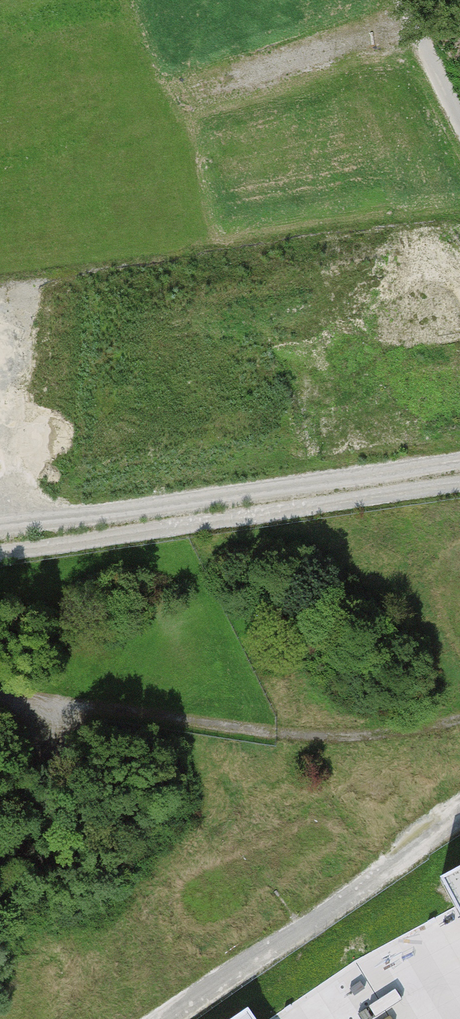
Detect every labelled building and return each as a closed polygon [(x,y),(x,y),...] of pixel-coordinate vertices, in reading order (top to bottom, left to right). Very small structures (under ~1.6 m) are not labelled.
[(459,912),(459,867),(441,877),(459,912)] [(250,1008),(234,1018),(258,1018),(250,1008)]
